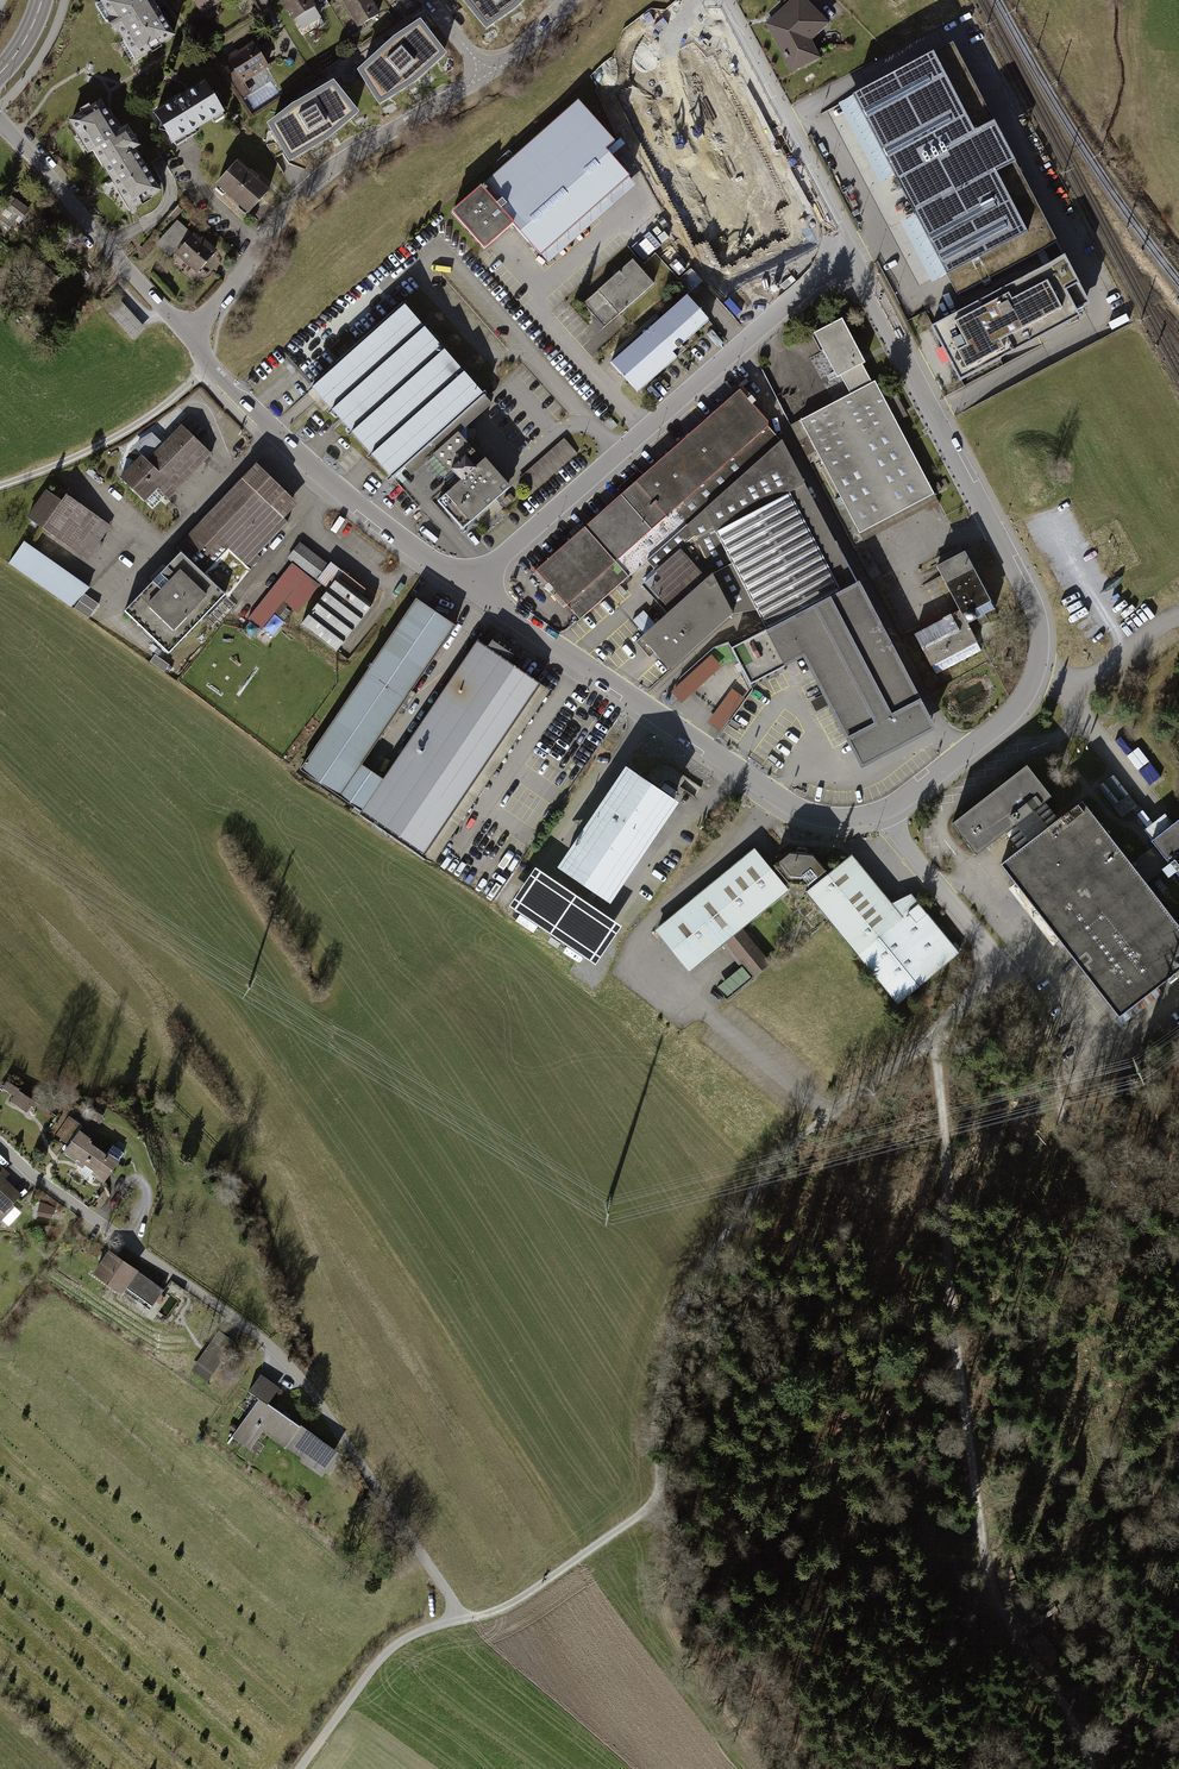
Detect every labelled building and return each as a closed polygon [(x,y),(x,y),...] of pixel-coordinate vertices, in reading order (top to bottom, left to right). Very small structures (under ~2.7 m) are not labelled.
[(94,12),(128,69),(173,42),(148,0),(114,0),(94,12)] [(200,19),(226,3),(224,0),(189,0),(200,19)] [(294,18),(313,6),(310,0),(283,0),(294,18)] [(357,26),(378,14),(370,0),(343,0),(357,26)] [(487,27),(514,9),(523,0),(464,0),(487,27)] [(764,24),(790,78),(820,63),(812,44),(829,25),(806,0),(793,0),(764,24)] [(394,39),(360,71),(381,106),(418,82),(448,55),(422,20),(394,39)] [(251,42),(224,58),(233,73),(225,78),(240,101),(247,97),(252,94),(244,81),(267,67),(251,42)] [(953,46),(838,107),(880,186),(895,178),(896,182),(923,168),(939,198),(913,212),(915,217),(901,225),(933,287),(948,279),(965,310),(931,328),(959,382),(1079,319),(1077,314),(1090,306),(953,46)] [(223,114),(204,82),(156,111),(175,143),(223,114)] [(294,106),(268,126),(289,163),(328,140),(359,113),(335,84),(294,106)] [(163,187),(104,100),(67,124),(126,212),(163,187)] [(578,104),(453,213),(484,252),(514,229),(549,266),(638,188),(606,153),(616,146),(578,104)] [(269,191),(236,164),(216,187),(249,215),(269,191)] [(16,200),(8,211),(24,223),(32,212),(16,200)] [(177,221),(156,246),(170,257),(173,253),(197,273),(215,252),(177,221)] [(635,262),(584,308),(604,330),(655,285),(635,262)] [(66,298),(51,294),(49,304),(64,308),(66,298)] [(101,309),(131,340),(143,328),(114,297),(101,309)] [(689,298),(610,365),(636,395),(686,353),(680,346),(709,322),(689,298)] [(436,500),(462,530),(510,489),(483,458),(474,466),(470,462),(475,458),(457,437),(491,407),(405,307),(312,387),(391,478),(426,449),(456,483),(436,500)] [(841,322),(814,336),(846,398),(801,422),(861,536),(933,498),(841,322)] [(737,391),(534,572),(582,623),(647,565),(704,514),(781,445),(737,391)] [(211,456),(179,427),(147,463),(140,457),(119,480),(153,511),(166,496),(170,500),(211,456)] [(564,442),(518,481),(531,497),(577,457),(564,442)] [(781,445),(704,514),(731,568),(756,613),(766,632),(731,649),(749,686),(805,658),(787,621),(859,585),(781,445)] [(179,554),(204,578),(284,493),(254,465),(174,550),(179,554)] [(60,503),(45,492),(25,518),(88,563),(112,530),(65,496),(60,503)] [(284,493),(204,578),(226,598),(228,600),(265,562),(259,557),(291,523),(287,519),(299,507),(284,493)] [(922,507),(925,513),(939,505),(936,500),(922,507)] [(704,514),(647,565),(662,580),(648,590),(670,613),(713,576),(731,568),(704,514)] [(89,588),(24,541),(9,563),(71,607),(89,588)] [(327,566),(300,544),(287,561),(292,565),(248,621),(265,634),(286,607),(299,617),(321,589),(327,594),(301,627),(336,655),(373,608),(360,598),(366,590),(330,562),(327,566)] [(967,552),(937,566),(959,612),(914,633),(935,678),(984,654),(970,624),(995,612),(967,552)] [(179,554),(122,612),(169,657),(226,598),(204,578),(179,554)] [(731,617),(756,613),(731,568),(713,576),(670,613),(639,641),(670,674),(731,617)] [(859,585),(787,621),(860,771),(937,733),(859,585)] [(551,693),(475,642),(381,782),(362,769),(457,627),(415,599),(301,769),(434,861),(551,693)] [(671,693),(683,706),(723,668),(711,655),(671,693)] [(724,734),(746,698),(732,689),(710,725),(724,734)] [(953,825),(976,856),(1003,835),(1016,852),(1000,864),(1120,1017),(1178,972),(1178,926),(1148,884),(1169,867),(1155,848),(1132,867),(1082,803),(1059,819),(1045,804),(1052,799),(1027,768),(953,825)] [(676,803),(623,769),(557,868),(609,903),(676,803)] [(1151,843),(1155,848),(1169,867),(1178,880),(1178,822),(1151,843)] [(753,850),(655,929),(689,971),(722,945),(740,930),(788,894),(807,897),(895,1004),(961,952),(912,894),(891,904),(851,857),(829,876),(813,856),(788,855),(771,869),(753,850)] [(767,964),(740,930),(722,945),(748,978),(767,964)] [(12,1098),(9,1103),(24,1113),(32,1102),(5,1083),(1,1090),(12,1098)] [(87,1115),(101,1121),(105,1113),(91,1106),(87,1115)] [(91,1140),(78,1131),(62,1154),(104,1183),(119,1161),(107,1152),(105,1155),(88,1144),(91,1140)] [(19,1224),(33,1208),(3,1181),(9,1174),(0,1166),(0,1207),(19,1224)] [(163,1292),(107,1252),(91,1275),(119,1295),(125,1288),(152,1308),(163,1292)] [(235,1346),(219,1334),(192,1370),(208,1382),(235,1346)] [(276,1389),(257,1377),(246,1394),(258,1402),(232,1439),(251,1451),(262,1434),(323,1475),(337,1453),(265,1405),(276,1389)]
